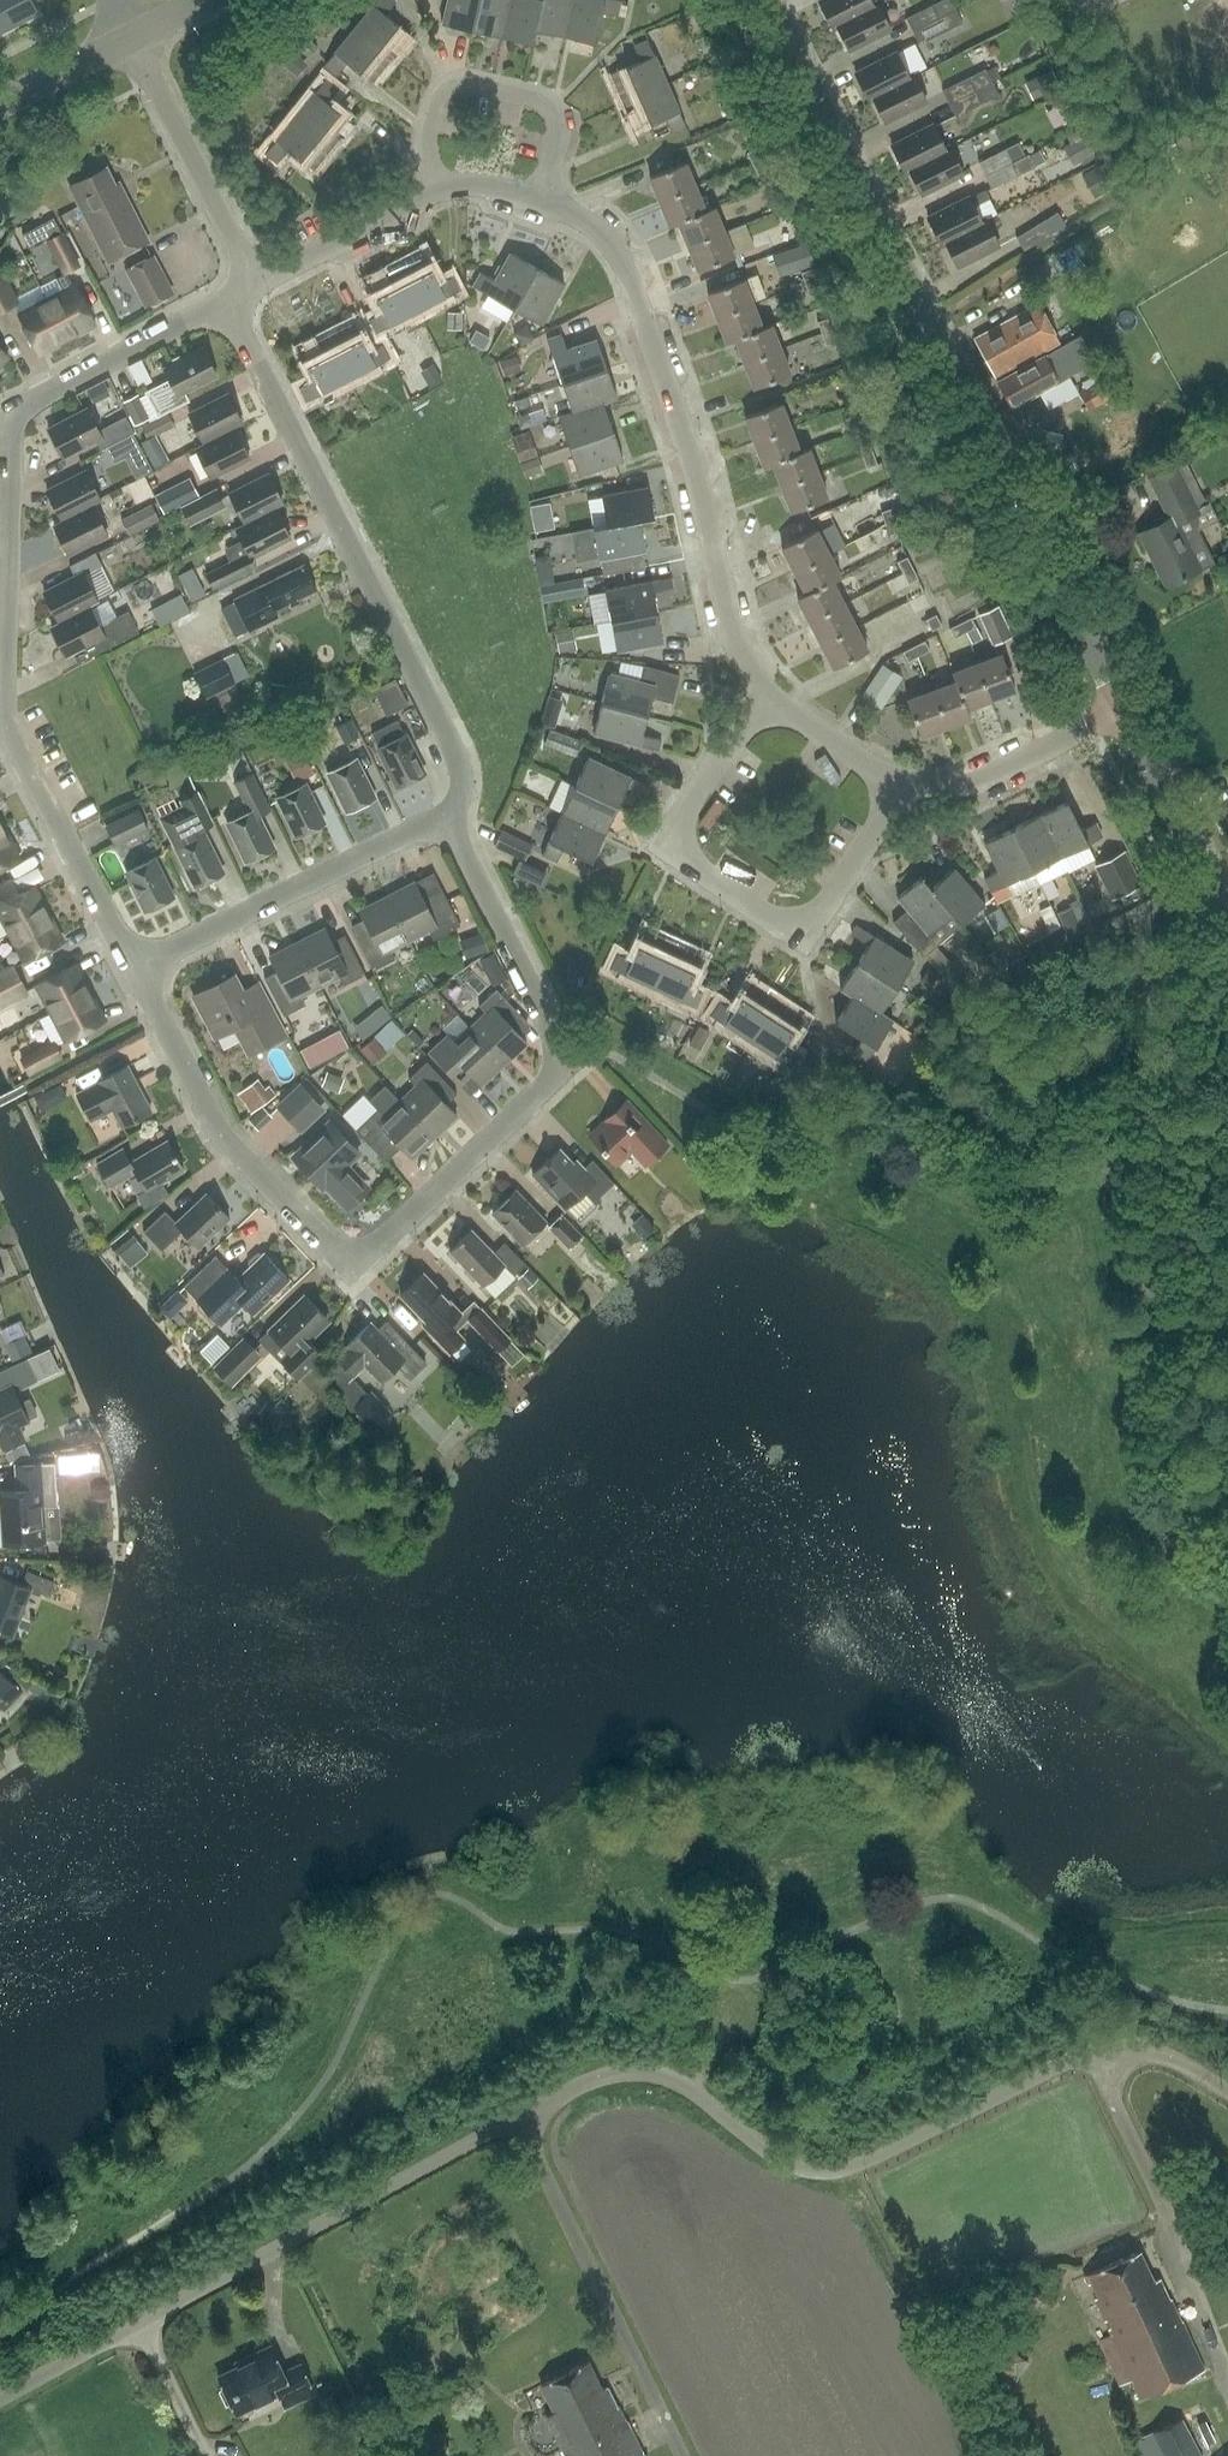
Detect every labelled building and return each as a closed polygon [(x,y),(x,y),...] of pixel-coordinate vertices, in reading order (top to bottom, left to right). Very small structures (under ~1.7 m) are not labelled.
[(37,13),(30,0),(0,0),(0,32),(37,13)] [(355,28),(392,58),(411,34),(387,14),(396,2),(394,0),(378,0),(355,28)] [(480,0),(448,0),(443,24),(473,30),(480,0)] [(511,0),(480,0),(473,30),(503,37),(511,0)] [(503,37),(533,44),(536,30),(536,29),(542,0),(511,0),(503,37)] [(536,29),(536,30),(565,36),(573,0),(542,0),(536,29)] [(621,0),(573,0),(565,36),(595,43),(602,12),(618,15),(621,0)] [(873,3),(871,0),(821,0),(820,1),(834,29),(838,27),(837,24),(874,6),(873,3)] [(939,18),(956,9),(952,0),(941,0),(906,18),(913,31),(939,18)] [(891,29),(878,4),(877,1),(873,3),(874,6),(837,24),(838,27),(850,50),(891,29)] [(919,44),(924,41),(963,21),(956,9),(939,18),(913,31),(919,44)] [(355,28),(325,65),(338,74),(347,62),(372,82),(392,58),(355,28)] [(641,61),(612,73),(624,102),(668,83),(649,40),(635,46),(641,61)] [(317,49),(306,41),(300,48),(311,57),(317,49)] [(870,104),(875,101),(873,97),(910,78),(909,76),(897,50),(854,72),(870,104)] [(295,73),(304,62),(295,54),(286,66),(295,73)] [(975,90),(993,81),(1000,78),(994,67),(987,70),(987,68),(969,77),(975,90)] [(1052,71),(1026,84),(1034,100),(1060,87),(1052,71)] [(928,101),(915,76),(913,73),(909,76),(910,78),(873,97),(875,101),(886,122),(928,101)] [(969,77),(943,90),(950,103),(975,90),(969,77)] [(326,80),(296,116),(333,146),(352,122),(328,102),(338,90),(326,80)] [(975,90),(982,103),(1000,94),(993,81),(975,90)] [(668,83),(624,102),(637,130),(666,118),(672,132),(686,126),(668,83)] [(956,116),(982,103),(975,90),(950,103),(956,116)] [(296,116),(267,152),(279,162),(289,150),(313,170),(333,146),(296,116)] [(947,150),(945,148),(933,124),(892,145),(906,173),(911,171),(910,169),(947,150)] [(1073,165),(1094,154),(1081,129),(1067,136),(1070,143),(1064,146),(1073,165)] [(1019,143),(1006,149),(1012,162),(1025,156),(1019,143)] [(922,194),(964,174),(950,146),(945,148),(947,150),(910,169),(911,171),(922,194)] [(747,152),(753,163),(763,159),(757,147),(747,152)] [(1040,148),(1030,154),(1036,166),(1047,161),(1040,148)] [(1006,149),(980,162),(987,175),(1012,162),(1006,149)] [(1025,156),(1012,162),(1019,175),(1036,166),(1030,154),(1025,156)] [(753,163),(758,173),(768,169),(763,159),(753,163)] [(686,162),(650,176),(660,201),(696,187),(686,162)] [(1012,162),(987,175),(993,188),(1019,175),(1012,162)] [(1095,199),(1113,189),(1100,166),(1082,176),(1095,199)] [(118,185),(114,187),(105,170),(71,188),(108,262),(147,241),(118,185)] [(696,187),(660,201),(671,226),(679,222),(706,211),(706,210),(696,187)] [(986,218),(987,220),(998,214),(986,190),(970,198),(970,196),(929,217),(943,245),(947,243),(946,241),(983,222),(982,220),(986,218)] [(777,211),(787,206),(781,194),(765,202),(771,214),(777,211)] [(706,211),(679,222),(689,246),(725,231),(715,206),(706,210),(706,211)] [(777,211),(782,221),(791,216),(787,206),(777,211)] [(1016,236),(1024,249),(1066,223),(1058,210),(1016,236)] [(1000,246),(987,220),(986,218),(982,220),(983,222),(946,241),(947,243),(959,266),(1000,246)] [(725,231),(689,246),(699,270),(735,256),(725,231)] [(79,266),(61,232),(47,239),(65,273),(79,266)] [(779,277),(815,265),(808,243),(772,254),(779,277)] [(1077,244),(1036,270),(1045,283),(1085,257),(1077,244)] [(515,309),(538,267),(511,252),(495,280),(482,272),(474,286),(515,309)] [(425,255),(397,269),(419,311),(460,290),(453,276),(439,283),(425,255)] [(151,256),(125,270),(146,308),(171,294),(151,256)] [(542,324),(557,297),(565,283),(538,267),(515,309),(542,324)] [(0,270),(0,300),(5,309),(20,301),(3,268),(0,270)] [(397,269),(370,283),(384,311),(370,319),(377,333),(419,311),(397,269)] [(802,273),(806,285),(816,282),(812,270),(802,273)] [(744,279),(708,292),(718,317),(754,304),(744,279)] [(806,285),(809,296),(820,293),(816,282),(806,285)] [(48,300),(67,337),(96,322),(76,285),(48,300)] [(38,353),(67,337),(48,300),(19,316),(38,353)] [(996,376),(1060,340),(1039,303),(975,338),(996,376)] [(754,304),(718,317),(727,342),(736,339),(736,338),(763,328),(763,327),(754,304)] [(461,330),(461,314),(449,314),(449,330),(461,330)] [(819,323),(823,334),(832,331),(828,319),(819,323)] [(355,323),(327,337),(349,380),(391,358),(383,344),(369,351),(355,323)] [(763,328),(736,338),(736,339),(745,362),(781,349),(772,324),(763,327),(763,328)] [(534,338),(530,331),(523,329),(516,334),(523,345),(534,338)] [(484,349),(490,338),(477,331),(471,342),(484,349)] [(823,334),(826,345),(836,342),(832,331),(823,334)] [(563,384),(608,368),(598,339),(568,349),(563,334),(548,339),(563,384)] [(1014,408),(1061,382),(1060,381),(1096,361),(1081,335),(999,381),(1014,408)] [(327,337),(300,352),(314,380),(300,387),(308,401),(349,380),(327,337)] [(12,357),(0,344),(0,369),(12,357)] [(189,401),(185,392),(217,376),(203,348),(164,367),(170,379),(145,391),(147,394),(140,397),(138,394),(122,401),(134,424),(148,418),(149,421),(167,412),(189,401)] [(781,349),(745,362),(755,387),(791,374),(781,349)] [(516,372),(512,360),(502,364),(505,375),(516,372)] [(563,384),(573,412),(604,402),(618,397),(608,368),(563,384)] [(442,379),(436,369),(424,376),(430,386),(442,379)] [(1105,376),(1079,391),(1089,410),(1116,395),(1105,376)] [(847,407),(857,404),(853,391),(843,395),(844,398),(838,400),(840,405),(846,403),(847,407)] [(204,441),(243,422),(228,394),(189,413),(204,441)] [(530,398),(530,396),(515,401),(517,409),(541,402),(539,395),(530,398)] [(573,412),(559,416),(569,446),(614,430),(604,402),(573,412)] [(782,403),(746,416),(755,441),(791,428),(782,403)] [(847,407),(851,418),(860,415),(857,404),(847,407)] [(125,417),(99,431),(87,408),(49,428),(63,456),(94,440),(99,450),(130,436),(134,434),(125,417)] [(141,425),(149,439),(175,426),(167,412),(149,421),(141,425)] [(791,428),(755,441),(765,466),(774,463),(773,462),(801,452),(800,451),(791,428)] [(211,477),(250,457),(236,429),(197,449),(211,477)] [(614,430),(569,446),(579,475),(624,459),(614,430)] [(536,456),(528,433),(513,439),(521,461),(536,456)] [(860,445),(864,457),(874,454),(870,442),(860,445)] [(801,452),(773,462),(774,463),(783,486),(819,473),(809,448),(800,451),(801,452)] [(864,457),(868,468),(877,464),(874,454),(864,457)] [(538,473),(534,461),(522,466),(527,477),(538,473)] [(1197,529),(1200,512),(1176,464),(1150,477),(1170,517),(1140,532),(1167,586),(1214,562),(1197,529)] [(62,518),(100,499),(86,471),(47,490),(62,518)] [(819,473),(783,486),(792,511),(828,498),(819,473)] [(244,521),(283,502),(269,474),(230,493),(244,521)] [(200,496),(190,478),(155,495),(165,514),(200,496)] [(641,520),(655,518),(649,487),(603,495),(608,525),(608,526),(641,520)] [(191,523),(221,508),(212,491),(182,506),(191,523)] [(533,503),(540,528),(559,523),(552,498),(533,503)] [(152,503),(122,518),(129,533),(160,518),(152,503)] [(69,554),(108,534),(93,506),(55,526),(69,554)] [(882,512),(886,523),(897,520),(893,508),(882,512)] [(252,557),(291,537),(276,509),(237,529),(242,538),(227,545),(226,554),(229,560),(205,572),(213,587),(256,566),(252,557)] [(646,550),(641,520),(608,526),(608,525),(594,528),(602,574),(644,566),(641,551),(646,550)] [(897,520),(886,523),(890,535),(901,531),(897,520)] [(817,529),(783,547),(795,570),(829,553),(817,529)] [(85,575),(103,565),(96,552),(70,566),(76,576),(45,592),(59,620),(98,600),(85,575)] [(795,570),(807,593),(833,580),(833,581),(841,576),(829,553),(795,570)] [(898,562),(902,570),(903,573),(913,568),(908,557),(898,562)] [(275,610),(317,589),(305,565),(234,599),(250,631),(278,617),(275,610)] [(913,568),(903,573),(909,584),(918,579),(913,568)] [(672,577),(606,590),(611,620),(658,611),(654,591),(674,588),(672,577)] [(546,595),(588,593),(587,579),(546,582),(546,595)] [(807,593),(798,597),(810,620),(844,602),(833,581),(833,580),(807,593)] [(164,622),(195,609),(188,591),(156,604),(164,622)] [(844,602),(810,620),(822,644),(856,626),(844,602)] [(1014,636),(999,605),(980,614),(994,645),(1014,636)] [(128,610),(99,624),(91,607),(52,627),(66,655),(83,647),(88,656),(139,631),(128,610)] [(658,611),(611,620),(617,651),(664,642),(658,611)] [(927,620),(932,631),(942,626),(936,615),(927,620)] [(972,619),(962,624),(967,633),(977,629),(972,619)] [(962,624),(950,630),(955,639),(967,633),(962,624)] [(856,626),(822,644),(835,667),(869,650),(856,626)] [(573,649),(570,632),(557,634),(560,651),(573,649)] [(926,641),(915,647),(920,657),(931,651),(926,641)] [(920,657),(915,647),(904,653),(909,662),(920,657)] [(1003,653),(978,663),(991,699),(1016,690),(1003,653)] [(196,672),(208,697),(236,683),(224,658),(196,672)] [(977,663),(953,672),(956,681),(957,681),(967,708),(968,708),(991,699),(978,663),(977,663)] [(640,681),(610,673),(602,702),(648,715),(653,697),(673,702),(680,675),(644,665),(640,681)] [(882,710),(903,678),(883,665),(862,697),(882,710)] [(388,716),(409,705),(396,679),(375,690),(388,716)] [(957,681),(956,681),(933,690),(946,726),(971,717),(968,708),(967,708),(957,681)] [(283,704),(286,690),(271,688),(269,702),(283,704)] [(933,690),(907,700),(921,736),(946,726),(933,690)] [(643,734),(648,715),(602,702),(594,732),(659,750),(662,740),(643,734)] [(345,744),(359,737),(351,720),(336,727),(345,744)] [(397,787),(426,773),(406,734),(405,734),(398,720),(372,733),(379,747),(378,748),(397,787)] [(578,755),(583,742),(551,730),(547,743),(578,755)] [(302,750),(285,758),(297,783),(315,775),(302,750)] [(645,795),(650,786),(589,757),(576,785),(619,805),(627,787),(645,795)] [(348,811),(376,797),(356,758),(328,772),(348,811)] [(246,861),(275,847),(259,815),(270,809),(253,773),(235,781),(249,811),(227,822),(246,861)] [(297,836),(325,822),(306,783),(278,797),(297,836)] [(606,833),(619,805),(576,785),(563,812),(606,833)] [(158,816),(194,889),(227,873),(205,830),(216,825),(199,791),(179,800),(181,805),(158,816)] [(1075,850),(1103,836),(1096,822),(1082,829),(1068,801),(1040,815),(1068,870),(1082,863),(1075,850)] [(116,844),(149,828),(140,809),(106,825),(116,844)] [(593,861),(606,833),(563,812),(543,855),(557,862),(564,847),(593,861)] [(1040,883),(1068,870),(1040,815),(1013,828),(1040,883)] [(1011,898),(1040,883),(1013,828),(985,842),(999,870),(985,877),(1009,925),(1022,919),(1011,898)] [(525,859),(533,843),(504,829),(496,845),(525,859)] [(20,859),(4,830),(0,833),(0,869),(20,859)] [(1142,884),(1125,851),(1097,865),(1113,898),(1142,884)] [(146,911),(174,897),(155,858),(127,872),(146,911)] [(961,924),(985,904),(955,868),(932,887),(931,888),(953,913),(952,913),(961,924)] [(931,888),(932,887),(922,876),(898,897),(909,910),(895,921),(914,945),(926,955),(941,972),(953,963),(938,944),(961,924),(952,913),(953,913),(931,888)] [(48,914),(33,885),(19,892),(12,879),(0,886),(0,918),(2,916),(11,933),(48,914)] [(388,897),(410,940),(429,931),(434,940),(461,926),(441,887),(423,896),(416,882),(388,897)] [(391,950),(410,940),(388,897),(360,911),(367,925),(354,931),(374,970),(396,959),(391,950)] [(1085,928),(1073,903),(1058,910),(1070,935),(1085,928)] [(1061,928),(1050,907),(1040,911),(1051,933),(1061,928)] [(26,962),(63,942),(48,914),(11,933),(26,962)] [(898,987),(914,961),(858,925),(852,934),(869,944),(858,962),(898,987)] [(344,986),(366,975),(346,936),(333,942),(326,929),(298,943),(321,987),(340,977),(344,986)] [(617,953),(611,967),(653,987),(673,944),(645,931),(632,960),(617,953)] [(301,996),(321,987),(298,943),(270,957),(278,972),(265,978),(285,1016),(306,1005),(301,996)] [(673,944),(653,987),(696,1007),(703,992),(688,986),(702,957),(673,944)] [(1010,965),(1000,947),(989,954),(999,971),(1010,965)] [(583,976),(583,962),(569,963),(570,976),(583,976)] [(881,1013),(882,1012),(898,987),(858,962),(841,988),(853,995),(881,1013)] [(53,1012),(90,993),(75,964),(38,983),(53,1012)] [(0,971),(0,989),(20,979),(12,965),(0,971)] [(992,968),(978,966),(975,982),(989,984),(992,968)] [(249,1055),(286,1036),(259,984),(244,992),(235,975),(194,997),(215,1038),(235,1027),(249,1055)] [(28,994),(20,979),(0,989),(0,1009),(28,994)] [(720,1002),(712,1015),(751,1040),(777,1001),(751,984),(734,1010),(720,1002)] [(470,1028),(505,1063),(527,1042),(518,1032),(528,1022),(497,988),(479,1005),(486,1012),(470,1028)] [(68,1041),(105,1021),(90,993),(53,1012),(68,1041)] [(894,1020),(882,1012),(881,1013),(853,995),(837,1021),(863,1038),(855,1051),(868,1060),(894,1020)] [(777,1001),(751,1040),(790,1066),(787,1071),(798,1078),(810,1060),(785,1044),(803,1018),(777,1001)] [(705,1018),(691,1040),(706,1050),(720,1027),(705,1018)] [(346,1027),(305,1045),(313,1064),(354,1046),(346,1027)] [(482,1084),(505,1063),(470,1028),(455,1042),(448,1035),(431,1051),(461,1084),(473,1075),(482,1084)] [(375,1037),(360,1050),(373,1065),(388,1053),(375,1037)] [(55,1042),(22,1059),(29,1073),(62,1056),(55,1042)] [(447,1103),(457,1093),(427,1061),(409,1078),(416,1085),(401,1100),(435,1136),(457,1114),(447,1103)] [(152,1111),(128,1065),(77,1093),(91,1120),(113,1109),(122,1127),(152,1111)] [(336,1090),(340,1078),(328,1073),(323,1086),(336,1090)] [(265,1089),(259,1080),(238,1094),(252,1113),(277,1096),(270,1086),(265,1089)] [(903,1110),(913,1095),(893,1081),(883,1096),(903,1110)] [(35,1097),(43,1111),(69,1097),(61,1083),(35,1097)] [(302,1134),(326,1111),(300,1084),(276,1107),(302,1134)] [(435,1136),(401,1100),(387,1086),(371,1101),(378,1108),(356,1129),(386,1161),(402,1146),(412,1157),(435,1136)] [(652,1159),(668,1145),(627,1100),(605,1121),(606,1122),(591,1136),(616,1163),(637,1143),(652,1159)] [(258,1130),(272,1117),(263,1108),(249,1121),(258,1130)] [(330,1118),(291,1156),(324,1191),(326,1189),(348,1211),(372,1187),(351,1165),(364,1153),(330,1118)] [(111,1186),(136,1171),(147,1190),(138,1195),(145,1207),(168,1193),(162,1183),(185,1169),(167,1140),(131,1162),(123,1148),(97,1164),(111,1186)] [(594,1202),(614,1183),(593,1160),(581,1172),(559,1149),(533,1174),(566,1208),(584,1191),(594,1202)] [(523,1243),(546,1222),(516,1190),(493,1212),(523,1243)] [(199,1247),(230,1217),(207,1193),(177,1222),(166,1211),(144,1231),(162,1250),(183,1230),(199,1247)] [(581,1237),(561,1216),(549,1228),(569,1249),(581,1237)] [(654,1228),(647,1220),(637,1229),(645,1237),(654,1228)] [(515,1275),(526,1264),(505,1242),(494,1252),(472,1230),(450,1251),(483,1285),(505,1264),(515,1275)] [(119,1254),(137,1240),(130,1231),(112,1245),(119,1254)] [(266,1257),(264,1254),(258,1253),(248,1262),(250,1268),(252,1270),(240,1282),(216,1256),(185,1286),(199,1300),(198,1308),(212,1322),(219,1322),(242,1300),(252,1311),(287,1277),(267,1256),(266,1257)] [(466,1341),(450,1324),(462,1312),(424,1272),(401,1294),(427,1321),(424,1325),(435,1338),(452,1355),(466,1341)] [(178,1289),(159,1308),(170,1319),(189,1301),(178,1289)] [(306,1338),(325,1320),(327,1318),(307,1297),(261,1342),(272,1352),(296,1377),(321,1353),(306,1338)] [(480,1308),(468,1320),(499,1352),(511,1341),(480,1308)] [(24,1317),(4,1326),(18,1357),(38,1347),(24,1317)] [(379,1333),(370,1324),(349,1344),(350,1346),(338,1358),(354,1375),(367,1363),(383,1380),(398,1365),(411,1378),(426,1363),(389,1323),(379,1333)] [(231,1385),(261,1356),(242,1336),(212,1365),(231,1385)] [(15,1391),(39,1380),(28,1358),(0,1371),(0,1386),(2,1390),(0,1390),(0,1440),(4,1448),(25,1439),(19,1426),(29,1421),(28,1418),(37,1413),(29,1397),(19,1401),(15,1391)] [(388,1416),(369,1396),(354,1410),(374,1430),(388,1416)] [(3,1544),(46,1541),(61,1540),(58,1505),(56,1462),(17,1464),(19,1488),(3,1489),(5,1517),(1,1517),(3,1544)] [(0,1576),(0,1631),(28,1642),(36,1622),(22,1617),(31,1589),(49,1596),(55,1581),(28,1571),(22,1585),(0,1576)] [(23,1693),(0,1670),(0,1707),(4,1712),(23,1693)] [(1141,2398),(1205,2369),(1183,2321),(1181,2322),(1170,2298),(1168,2299),(1158,2278),(1153,2280),(1139,2250),(1084,2275),(1111,2334),(1099,2339),(1120,2385),(1133,2379),(1141,2398)] [(285,2406),(314,2392),(301,2364),(283,2373),(271,2346),(249,2357),(251,2360),(218,2376),(236,2414),(279,2393),(285,2406)] [(567,2455),(645,2455),(628,2421),(627,2422),(621,2410),(621,2411),(609,2386),(603,2389),(589,2362),(542,2385),(555,2413),(548,2417),(567,2455)] [(1131,2444),(1137,2455),(1201,2455),(1182,2418),(1131,2444)]
